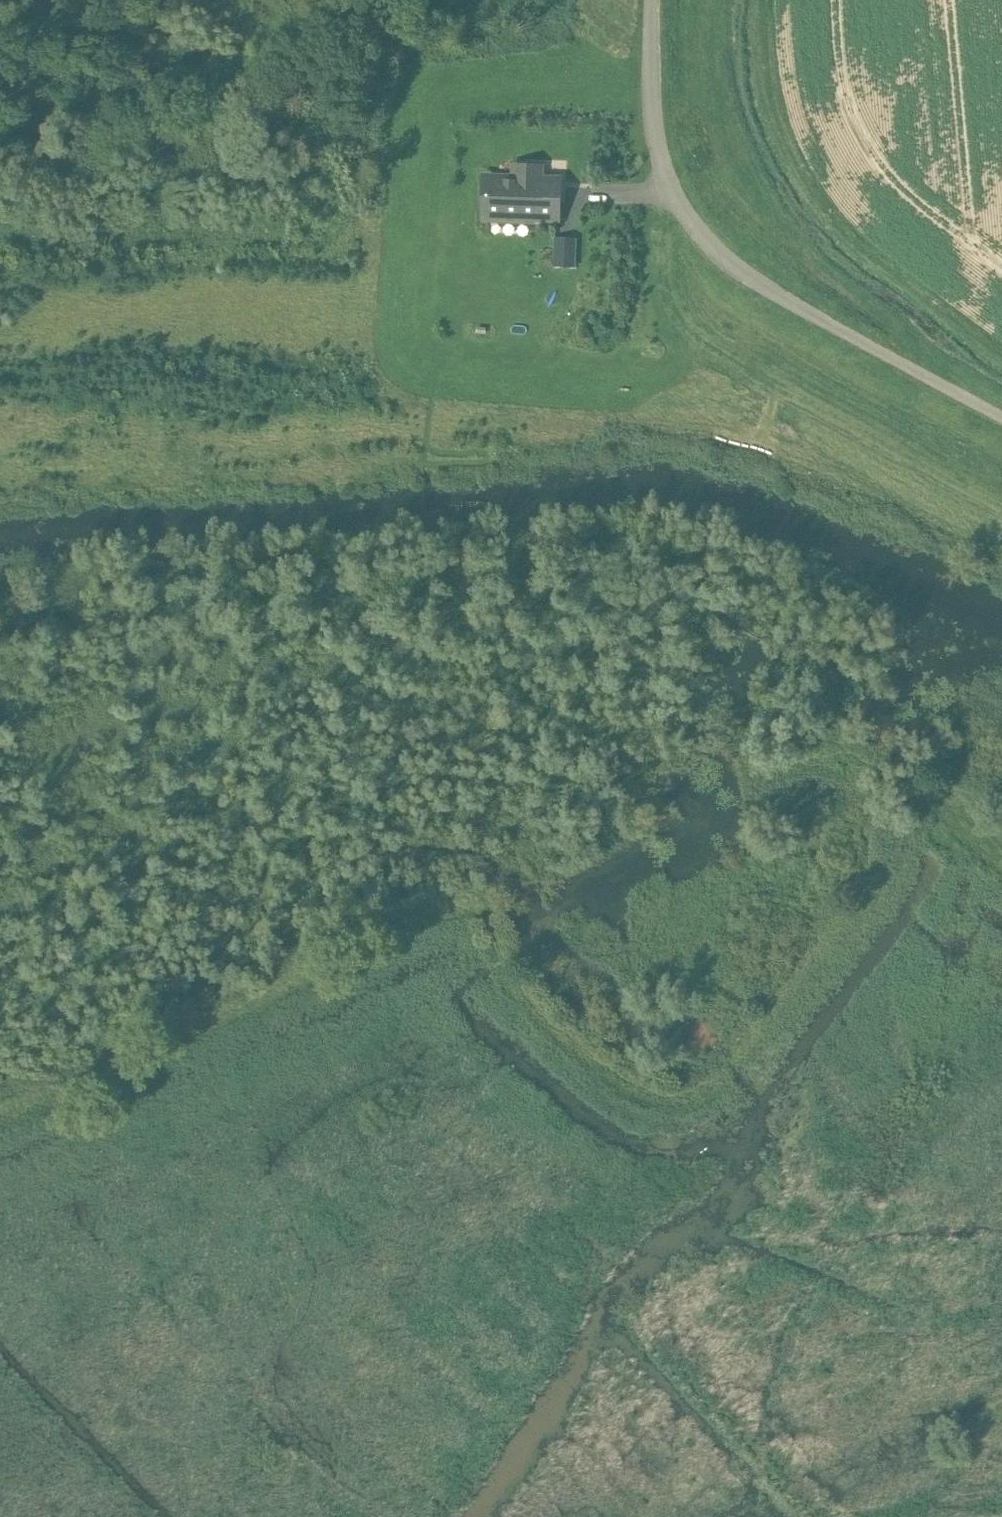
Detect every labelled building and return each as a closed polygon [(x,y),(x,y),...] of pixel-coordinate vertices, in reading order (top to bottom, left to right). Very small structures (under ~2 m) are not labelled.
[(512,171),(483,170),(482,218),(563,221),(564,170),(544,170),(545,160),(513,159),(512,171)] [(575,231),(554,232),(555,264),(575,264),(575,231)]
